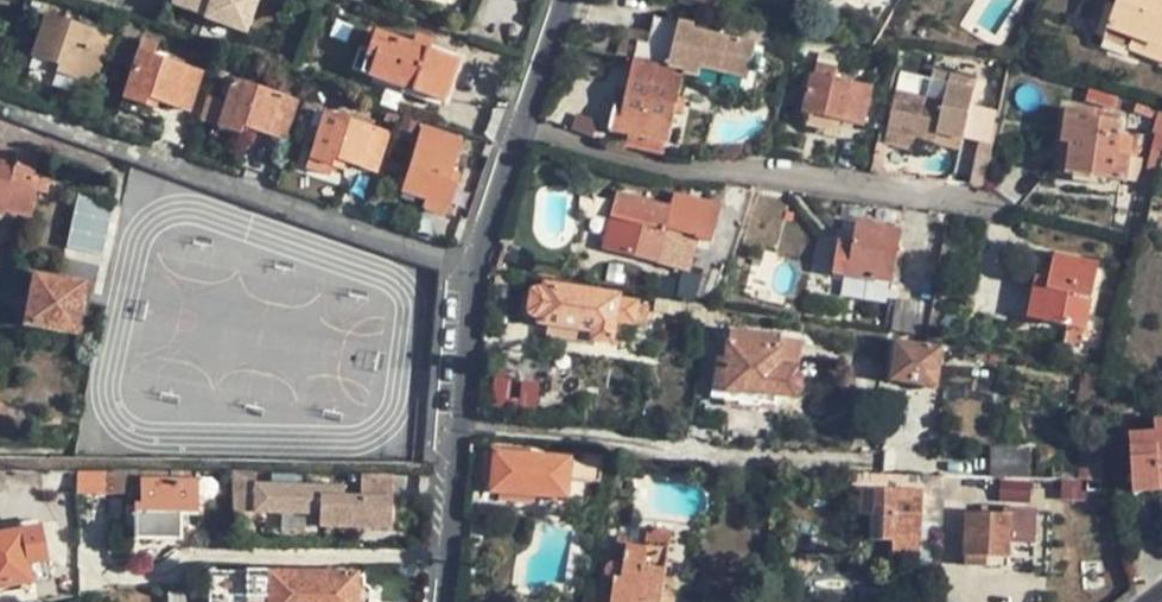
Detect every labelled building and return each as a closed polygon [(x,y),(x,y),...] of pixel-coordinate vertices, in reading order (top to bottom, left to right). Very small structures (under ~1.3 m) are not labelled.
[(170,2),(202,12),(200,16),(241,31),(253,0),(171,0),(170,2)] [(1131,50),(1134,41),(1107,31),(1118,0),(1097,0),(1089,22),(1102,40),(1131,50)] [(1107,31),(1134,41),(1131,50),(1161,62),(1161,0),(1118,0),(1107,31)] [(28,55),(45,61),(58,65),(55,73),(92,84),(108,35),(42,13),(28,55)] [(635,59),(647,61),(651,46),(677,53),(673,68),(686,70),(688,63),(751,77),(759,41),(691,26),(692,21),(657,13),(651,38),(640,35),(635,59)] [(616,30),(611,54),(635,59),(640,35),(616,30)] [(366,75),(435,98),(441,81),(448,83),(455,60),(426,50),(429,41),(413,35),(410,44),(371,31),(363,54),(372,57),(366,75)] [(139,38),(119,97),(141,104),(144,97),(157,101),(189,110),(201,71),(151,55),(155,43),(139,38)] [(647,61),(673,68),(677,53),(651,46),(647,61)] [(669,146),(686,70),(673,68),(647,61),(635,59),(624,107),(622,116),(614,114),(609,133),(628,137),(666,145),(669,146)] [(43,68),(55,73),(58,65),(45,61),(43,68)] [(823,130),(839,133),(842,123),(865,128),(874,88),(835,79),(838,67),(817,63),(814,76),(810,75),(802,115),(810,117),(809,126),(823,130)] [(897,91),(889,134),(918,140),(938,145),(940,134),(964,140),(974,93),(969,92),(972,80),(950,75),(948,84),(930,81),(927,97),(897,91)] [(215,126),(236,133),(238,125),(251,129),(283,139),(295,100),(230,79),(215,126)] [(442,100),(448,83),(441,81),(435,98),(442,100)] [(138,115),(141,104),(119,97),(116,108),(138,115)] [(155,108),(157,101),(144,97),(141,104),(155,108)] [(616,105),(614,114),(622,116),(624,107),(616,105)] [(387,131),(321,110),(302,168),(326,175),(329,165),(331,156),(343,161),(374,171),(387,131)] [(1065,110),(1061,145),(1069,146),(1066,177),(1111,182),(1117,133),(1119,116),(1065,110)] [(1153,115),(1150,129),(1161,131),(1161,117),(1153,115)] [(249,136),(251,129),(238,125),(236,133),(249,136)] [(446,206),(454,184),(446,182),(449,170),(453,159),(441,156),(446,142),(457,145),(459,138),(419,126),(398,192),(446,206)] [(838,139),(839,133),(823,130),(822,135),(838,139)] [(1130,134),(1117,133),(1111,182),(1125,183),(1130,134)] [(917,148),(918,140),(889,134),(887,142),(917,148)] [(962,150),(964,140),(940,134),(938,145),(962,150)] [(665,155),(666,145),(628,137),(627,147),(665,155)] [(453,159),(457,145),(446,142),(441,156),(453,159)] [(1057,175),(1066,177),(1069,146),(1061,145),(1057,175)] [(0,150),(0,216),(1,216),(1,211),(27,217),(32,192),(34,178),(28,177),(32,157),(0,150)] [(340,168),(343,161),(331,156),(329,165),(340,168)] [(458,173),(449,170),(446,182),(454,184),(458,173)] [(49,181),(34,178),(32,192),(45,195),(49,181)] [(670,208),(617,194),(611,218),(621,221),(618,234),(607,232),(603,249),(656,263),(665,229),(696,237),(695,240),(711,243),(719,213),(672,201),(670,208)] [(66,247),(102,253),(110,205),(74,199),(66,247)] [(621,221),(611,218),(607,232),(618,234),(621,221)] [(857,223),(853,245),(851,259),(844,258),(841,278),(893,286),(902,231),(857,223)] [(696,237),(665,229),(656,263),(687,271),(695,240),(696,237)] [(846,244),(844,258),(851,259),(853,245),(846,244)] [(1068,328),(1085,332),(1099,264),(1054,254),(1048,280),(1039,322),(1068,328)] [(705,269),(697,298),(710,303),(720,273),(705,269)] [(21,324),(71,333),(81,284),(31,275),(21,324)] [(1026,319),(1039,322),(1048,280),(1035,277),(1026,319)] [(632,323),(636,304),(619,301),(620,297),(546,284),(545,291),(541,290),(533,294),(530,313),(535,318),(540,319),(540,323),(595,333),(594,341),(612,344),(616,321),(632,323)] [(920,334),(924,306),(896,301),(892,330),(920,334)] [(704,316),(706,307),(685,303),(684,312),(704,316)] [(643,306),(636,304),(632,323),(639,325),(643,306)] [(1081,348),(1085,332),(1068,328),(1065,345),(1081,348)] [(797,368),(794,368),(779,367),(781,337),(729,333),(727,360),(721,359),(717,399),(726,400),(726,392),(777,397),(794,397),(801,390),(802,380),(797,374),(797,368)] [(796,338),(781,337),(779,367),(794,368),(796,338)] [(964,348),(939,344),(938,351),(937,360),(964,363),(964,348)] [(934,385),(937,360),(938,351),(900,346),(895,379),(934,385)] [(1074,367),(1069,403),(1073,404),(1073,408),(1076,408),(1080,411),(1081,412),(1083,417),(1082,422),(1079,426),(1077,479),(1087,480),(1103,480),(1107,373),(1074,367)] [(776,406),(777,397),(726,392),(726,400),(726,403),(738,403),(740,406),(759,407),(761,405),(776,406)] [(1154,420),(1154,434),(1129,435),(1133,494),(1161,493),(1161,477),(1161,419),(1154,420)] [(601,485),(606,457),(585,456),(585,461),(534,458),(534,450),(486,447),(485,463),(497,463),(495,485),(495,492),(567,497),(568,483),(601,485)] [(992,448),(991,477),(1031,478),(1032,449),(992,448)] [(483,484),(495,485),(497,463),(485,463),(483,484)] [(106,493),(106,470),(92,470),(92,492),(106,493)] [(194,470),(106,470),(106,493),(142,493),(142,479),(193,480),(194,470)] [(921,524),(942,524),(942,511),(944,475),(862,472),(862,491),(921,493),(921,524)] [(392,474),(362,473),(361,497),(392,498),(392,474)] [(194,513),(193,480),(142,479),(142,493),(141,504),(134,505),(133,537),(176,539),(175,525),(187,526),(186,513),(194,513)] [(1089,492),(1087,480),(1077,479),(1061,479),(1061,491),(1089,492)] [(1000,482),(999,500),(1029,501),(1030,483),(1000,482)] [(391,527),(392,498),(361,497),(341,496),(341,487),(255,484),(254,510),(319,512),(319,525),(391,527)] [(921,493),(862,491),(861,515),(871,515),(870,542),(894,543),(894,540),(920,541),(921,524),(921,493)] [(988,559),(1011,560),(1012,546),(1034,546),(1036,511),(1004,509),(1003,517),(966,516),(964,557),(965,559),(965,568),(988,569),(988,559)] [(960,512),(942,511),(942,524),(941,548),(959,549),(960,512)] [(27,582),(26,577),(44,573),(35,520),(16,522),(18,531),(0,534),(0,587),(27,582)] [(647,530),(647,540),(669,544),(671,533),(647,530)] [(669,544),(647,540),(646,548),(630,546),(632,538),(618,537),(614,563),(606,565),(602,570),(603,578),(606,582),(614,584),(612,601),(674,601),(673,597),(667,591),(663,591),(669,544)] [(919,552),(920,541),(894,540),(894,543),(894,551),(919,552)] [(1034,560),(1034,546),(1012,546),(1011,560),(1034,560)] [(207,601),(355,601),(355,572),(208,570),(207,601)] [(45,579),(44,573),(26,577),(27,582),(45,579)]
